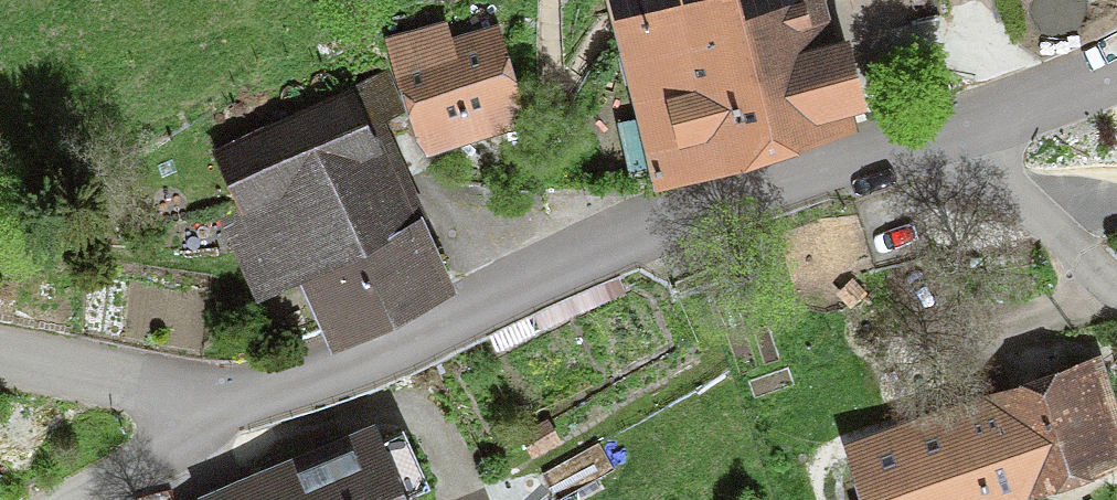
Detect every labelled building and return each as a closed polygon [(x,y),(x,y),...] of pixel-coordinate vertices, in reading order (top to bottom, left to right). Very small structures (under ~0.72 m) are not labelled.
[(858,134),(854,119),(868,116),(849,42),(835,45),(824,0),(605,0),(655,195),(742,176),(801,157),(858,134)] [(452,37),(447,22),(384,39),(414,137),(428,159),(532,125),(499,25),(452,37)] [(338,89),(340,95),(209,152),(236,206),(215,217),(257,304),(298,288),(332,357),(459,297),(422,219),(413,223),(381,154),(367,124),(396,112),(381,76),(338,89)] [(1116,473),(1116,404),(1102,356),(843,446),(861,499),(1046,499),(1054,498),(1093,484),(1116,473)] [(376,426),(203,499),(406,499),(404,496),(424,487),(402,437),(384,445),(376,426)]
